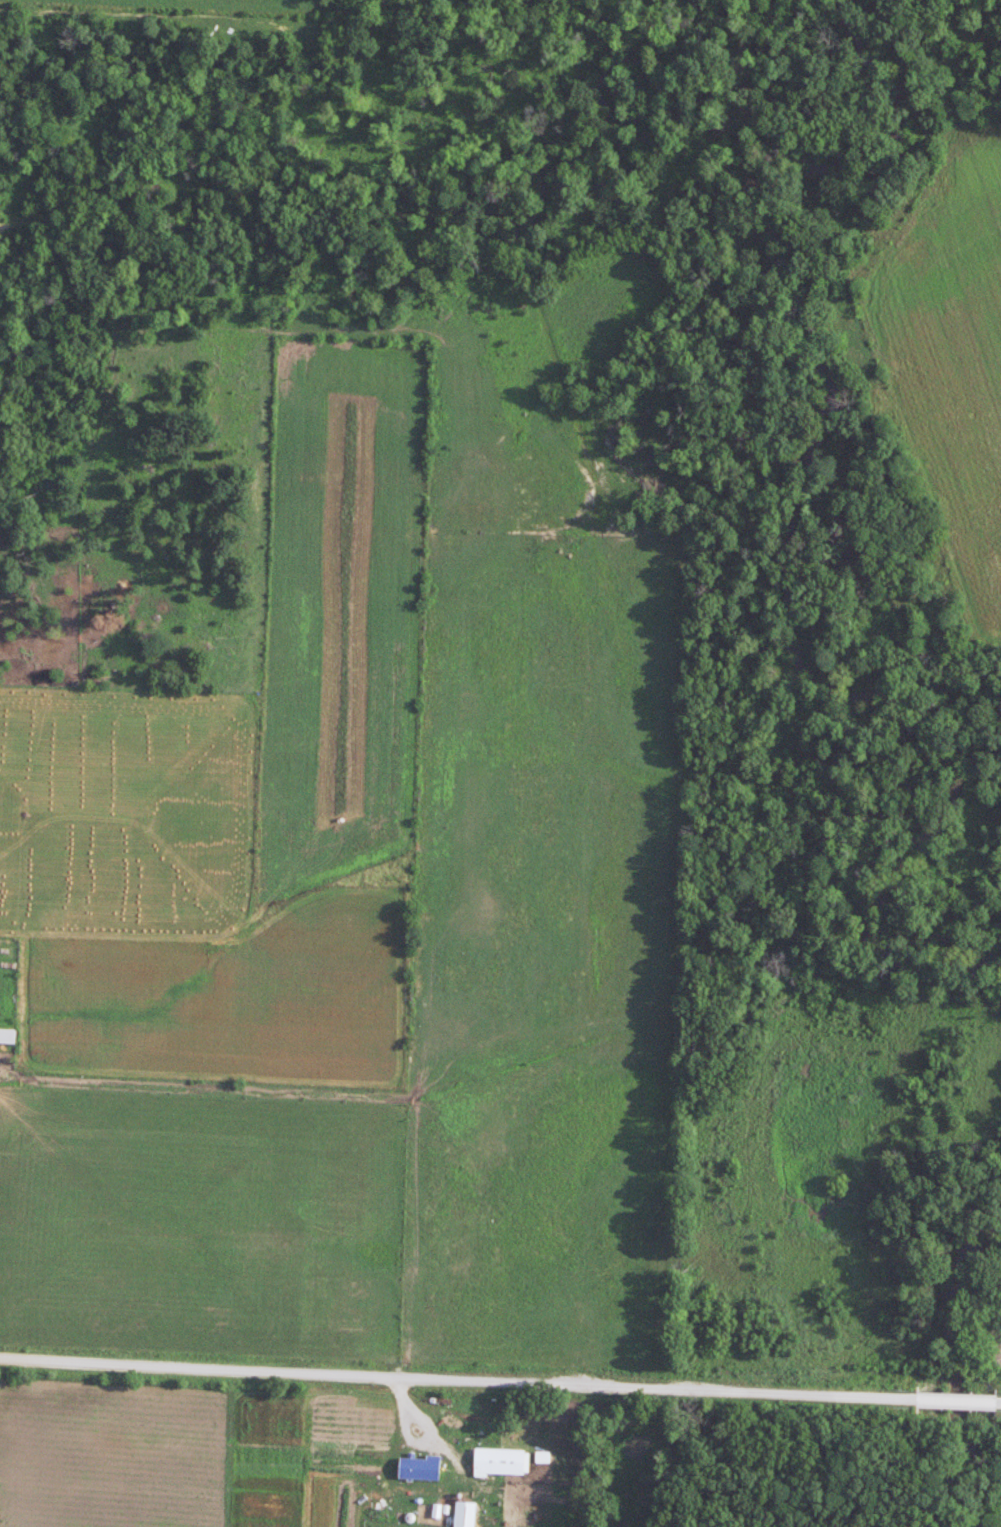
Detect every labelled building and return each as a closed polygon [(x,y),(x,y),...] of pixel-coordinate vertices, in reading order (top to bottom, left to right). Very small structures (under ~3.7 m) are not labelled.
[(15,1030),(0,1029),(0,1044),(15,1044),(15,1030)]
